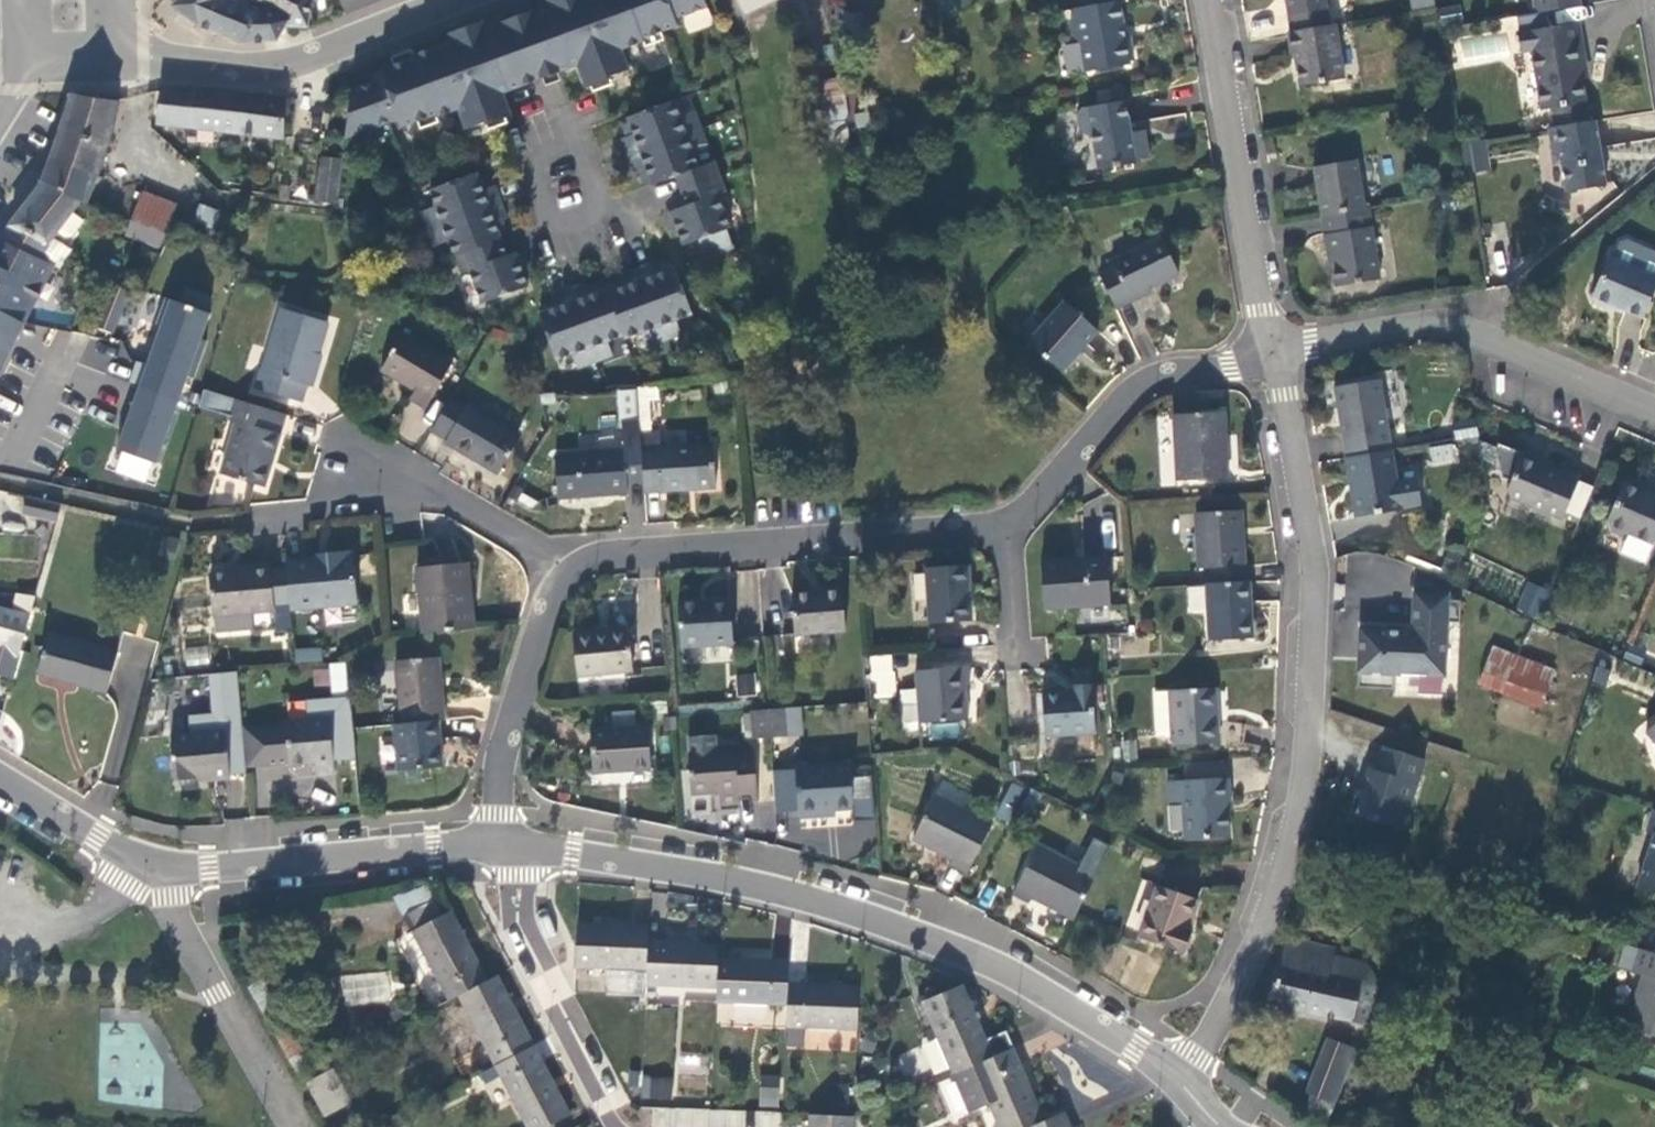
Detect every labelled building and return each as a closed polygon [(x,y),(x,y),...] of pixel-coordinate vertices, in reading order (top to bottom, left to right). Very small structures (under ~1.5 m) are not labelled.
[(175,3),(172,7),(199,27),(211,33),(234,0),(177,0),(175,3)] [(310,0),(279,0),(272,14),(263,9),(262,10),(246,0),(234,0),(211,33),(240,43),(276,41),(285,27),(307,29),(310,0)] [(262,10),(263,9),(272,14),(279,0),(246,0),(262,10)] [(344,13),(377,0),(339,0),(344,13)] [(533,12),(546,46),(551,44),(555,54),(551,55),(558,73),(576,66),(585,89),(609,80),(609,78),(627,71),(620,50),(643,42),(642,40),(676,27),(667,0),(546,0),(548,7),(533,12)] [(743,14),(774,0),(737,0),(743,14)] [(1290,33),(1329,27),(1324,0),(1284,0),(1290,33)] [(1434,6),(1433,0),(1409,0),(1411,9),(1434,6)] [(1534,14),(1580,7),(1579,0),(1531,0),(1534,14)] [(1124,37),(1117,2),(1074,10),(1075,14),(1070,21),(1073,39),(1080,43),(1085,73),(1129,65),(1128,62),(1133,61),(1128,37),(1124,37)] [(546,46),(533,12),(499,24),(508,49),(518,45),(525,65),(533,62),(540,80),(558,73),(551,55),(555,54),(551,44),(546,46)] [(382,79),(355,89),(351,101),(345,140),(396,120),(399,128),(434,115),(435,118),(457,110),(465,130),(484,123),(485,126),(510,117),(501,93),(540,80),(533,62),(525,65),(518,45),(508,49),(499,24),(484,30),(481,22),(448,35),(451,42),(413,56),(413,58),(379,71),(382,79)] [(1554,128),(1587,123),(1579,78),(1577,63),(1584,62),(1577,24),(1516,34),(1519,53),(1530,52),(1540,111),(1551,109),(1554,128)] [(1290,33),(1287,34),(1291,56),(1294,56),(1299,87),(1343,80),(1334,26),(1329,27),(1290,33)] [(1577,63),(1579,78),(1586,77),(1584,62),(1577,63)] [(818,82),(824,125),(846,121),(840,79),(818,82)] [(242,94),(191,89),(160,91),(155,124),(282,140),(286,101),(242,94)] [(116,102),(74,96),(51,163),(96,175),(97,175),(108,142),(116,102)] [(1091,136),(1097,171),(1141,164),(1140,160),(1148,159),(1144,132),(1130,134),(1124,102),(1081,109),(1077,116),(1079,132),(1086,137),(1091,136)] [(828,168),(850,166),(846,121),(824,125),(828,168)] [(1604,187),(1593,121),(1587,123),(1554,128),(1547,129),(1552,155),(1560,161),(1565,193),(1604,187)] [(706,147),(700,130),(627,156),(633,173),(645,169),(651,186),(675,177),(698,168),(692,152),(706,147)] [(1465,174),(1488,170),(1483,141),(1460,144),(1465,174)] [(313,202),(337,204),(341,158),(318,156),(313,202)] [(1313,169),(1321,218),(1364,210),(1356,162),(1313,169)] [(86,204),(96,175),(51,163),(44,183),(80,201),(86,204)] [(713,163),(698,168),(675,177),(680,190),(718,177),(713,163)] [(475,173),(429,190),(435,207),(421,212),(427,229),(499,203),(493,186),(489,188),(481,190),(478,179),(475,173)] [(485,176),(478,179),(481,190),(489,188),(485,176)] [(724,193),(718,177),(680,190),(686,206),(670,212),(671,215),(676,229),(682,246),(698,240),(704,258),(732,248),(725,230),(729,229),(717,196),(724,193)] [(80,201),(44,183),(43,183),(41,184),(9,228),(1,241),(39,260),(53,240),(58,233),(72,212),(80,201)] [(142,193),(131,222),(164,234),(175,206),(142,193)] [(201,203),(192,219),(210,229),(218,212),(201,203)] [(427,229),(433,247),(448,242),(454,258),(455,257),(500,241),(498,236),(494,224),(501,221),(505,220),(499,203),(427,229)] [(1364,210),(1321,218),(1328,256),(1330,256),(1335,288),(1379,281),(1367,210),(1364,210)] [(84,222),(72,212),(58,233),(65,238),(72,238),(84,222)] [(676,229),(671,215),(664,217),(669,232),(676,229)] [(505,233),(501,221),(494,224),(498,236),(505,233)] [(164,234),(131,222),(131,224),(126,237),(159,249),(162,242),(164,234)] [(1113,268),(1098,275),(1115,310),(1131,302),(1129,298),(1177,275),(1159,238),(1110,262),(1113,268)] [(22,323),(53,266),(45,262),(39,260),(1,241),(0,243),(0,312),(22,323)] [(461,274),(468,271),(480,304),(527,287),(520,270),(515,256),(514,253),(506,256),(500,241),(455,257),(461,274)] [(72,250),(59,243),(45,262),(53,266),(60,268),(72,250)] [(523,253),(515,256),(520,270),(528,268),(523,253)] [(1641,319),(1654,287),(1654,277),(1608,257),(1591,298),(1593,303),(1608,310),(1614,308),(1641,319)] [(669,261),(654,267),(657,274),(671,269),(669,261)] [(680,335),(675,321),(691,315),(674,268),(671,269),(657,274),(654,267),(652,263),(636,269),(663,341),(680,335)] [(622,336),(623,339),(640,333),(645,348),(663,341),(636,269),(619,275),(621,279),(623,286),(609,292),(606,293),(622,336)] [(606,284),(609,292),(623,286),(621,279),(606,284)] [(600,282),(585,288),(588,295),(603,290),(600,282)] [(594,363),(612,357),(606,342),(622,336),(606,293),(605,289),(603,290),(588,295),(585,288),(584,285),(568,290),(594,363)] [(129,294),(112,286),(95,327),(112,334),(129,294)] [(577,369),(594,363),(568,290),(551,296),(552,300),(555,307),(543,312),(538,314),(555,361),(571,355),(577,369)] [(162,298),(118,448),(163,460),(206,310),(162,298)] [(555,307),(552,300),(541,304),(543,312),(555,307)] [(1027,344),(1060,373),(1096,331),(1063,303),(1027,344)] [(261,372),(256,390),(300,403),(305,386),(310,387),(317,364),(315,363),(317,356),(326,324),(280,310),(262,372),(261,372)] [(0,312),(0,369),(22,323),(0,312)] [(425,409),(452,363),(402,334),(380,371),(415,391),(410,400),(425,409)] [(1333,389),(1345,459),(1391,451),(1379,381),(1333,389)] [(650,388),(617,387),(616,418),(649,419),(650,388)] [(234,400),(203,391),(198,408),(229,417),(234,400)] [(450,399),(431,432),(446,441),(445,443),(497,474),(520,437),(467,406),(466,407),(450,399)] [(263,488),(285,415),(234,400),(229,417),(227,421),(236,424),(220,475),(263,488)] [(1176,481),(1227,479),(1225,444),(1222,445),(1221,413),(1173,416),(1176,481)] [(1477,437),(1475,420),(1453,424),(1456,441),(1477,437)] [(626,484),(642,483),(639,434),(639,422),(621,424),(623,452),(554,457),(557,500),(627,495),(626,484)] [(642,483),(643,494),(715,488),(712,446),(660,449),(659,433),(639,434),(642,483)] [(1456,441),(1428,446),(1432,465),(1459,460),(1456,441)] [(118,450),(111,471),(148,484),(155,462),(118,450)] [(1391,451),(1345,459),(1355,519),(1422,507),(1417,478),(1396,482),(1391,451)] [(1578,482),(1579,478),(1545,464),(1543,468),(1520,458),(1506,491),(1510,498),(1531,508),(1530,511),(1549,519),(1551,516),(1561,520),(1564,513),(1578,482)] [(1592,488),(1578,482),(1564,513),(1579,519),(1592,488)] [(1622,485),(1605,525),(1608,530),(1622,537),(1628,534),(1653,544),(1654,539),(1654,493),(1652,492),(1650,497),(1622,485)] [(61,505),(26,497),(22,515),(57,523),(61,505)] [(1210,584),(1248,582),(1247,566),(1243,566),(1240,511),(1195,514),(1198,570),(1209,569),(1210,584)] [(315,561),(285,564),(286,569),(289,604),(290,611),(356,604),(351,552),(326,554),(327,560),(315,561)] [(1040,563),(1043,610),(1110,605),(1106,558),(1040,563)] [(269,570),(269,564),(235,568),(235,573),(209,576),(213,617),(250,613),(273,611),(273,606),(269,570)] [(422,634),(466,630),(462,584),(468,583),(467,564),(416,568),(422,634)] [(970,621),(966,566),(925,569),(929,624),(970,621)] [(289,604),(286,569),(269,570),(273,606),(289,604)] [(1249,604),(1248,582),(1210,584),(1205,585),(1209,642),(1251,639),(1250,619),(1246,619),(1245,603),(1249,604)] [(462,584),(466,630),(473,630),(468,583),(462,584)] [(1517,610),(1537,619),(1548,594),(1528,585),(1517,610)] [(793,635),(844,631),(840,587),(821,588),(822,592),(790,594),(793,635)] [(0,609),(0,698),(6,699),(35,597),(16,594),(11,612),(0,609)] [(1359,624),(1355,688),(1390,690),(1391,675),(1442,677),(1445,624),(1458,624),(1459,602),(1446,602),(1446,596),(1413,594),(1411,633),(1380,631),(1381,626),(1359,624)] [(732,645),(729,600),(677,605),(681,648),(732,645)] [(250,613),(213,617),(214,633),(251,630),(250,613)] [(576,676),(631,671),(627,630),(605,632),(594,633),(594,630),(572,632),(576,676)] [(36,675),(105,694),(117,652),(47,632),(36,675)] [(321,647),(294,648),(295,662),(322,662),(321,647)] [(1540,708),(1554,672),(1493,648),(1479,684),(1540,708)] [(872,654),(872,696),(894,696),(894,655),(872,654)] [(436,721),(443,720),(437,658),(394,662),(400,725),(436,721)] [(326,664),(332,693),(350,690),(344,661),(326,664)] [(967,668),(914,671),(918,724),(967,720),(965,686),(969,685),(967,668)] [(236,673),(219,675),(222,702),(239,701),(236,673)] [(754,680),(738,680),(738,698),(755,699),(754,680)] [(1094,733),(1090,685),(1072,687),(1072,692),(1041,695),(1044,737),(1094,733)] [(1218,743),(1215,689),(1171,691),(1171,692),(1173,733),(1174,746),(1218,743)] [(1173,733),(1171,692),(1154,693),(1156,734),(1173,733)] [(783,709),(767,710),(769,738),(785,736),(783,709)] [(769,738),(767,710),(751,711),(753,738),(769,738)] [(211,780),(229,779),(229,776),(224,727),(224,715),(194,718),(190,723),(191,735),(170,736),(174,781),(210,778),(211,780)] [(314,777),(333,776),(328,721),(284,725),(288,766),(313,764),(314,777)] [(436,721),(400,725),(393,725),(397,771),(440,767),(436,721)] [(224,727),(229,776),(246,774),(241,725),(224,727)] [(1645,733),(1654,745),(1654,725),(1645,733)] [(591,774),(650,770),(647,727),(589,731),(591,774)] [(753,803),(757,802),(754,754),(734,756),(734,750),(716,752),(715,736),(687,738),(688,754),(687,754),(691,795),(718,793),(719,805),(739,804),(738,795),(753,794),(753,803)] [(1422,759),(1382,747),(1375,770),(1367,768),(1358,797),(1352,795),(1344,820),(1368,827),(1370,821),(1393,828),(1401,803),(1408,805),(1422,759)] [(1184,782),(1221,780),(1221,763),(1183,765),(1184,782)] [(794,770),(771,771),(774,813),(797,811),(798,818),(820,816),(820,810),(833,809),(852,808),(849,765),(794,768),(794,770)] [(1184,839),(1228,837),(1226,799),(1228,799),(1227,779),(1221,780),(1184,782),(1167,783),(1168,803),(1182,802),(1184,839)] [(995,818),(1008,823),(1022,787),(1009,782),(995,818)] [(949,866),(966,874),(991,824),(935,796),(912,841),(952,861),(949,866)] [(1653,810),(1646,833),(1654,835),(1636,890),(1654,896),(1654,811),(1653,810)] [(1030,899),(1073,920),(1095,875),(1036,846),(1012,896),(1028,903),(1030,899)] [(1158,886),(1138,937),(1183,955),(1191,934),(1186,932),(1198,902),(1158,886)] [(396,905),(402,916),(434,900),(427,889),(396,905)] [(487,981),(450,912),(442,916),(434,900),(402,916),(411,932),(447,1002),(457,997),(487,981)] [(647,942),(648,928),(576,925),(574,969),(646,972),(647,942)] [(431,1010),(447,1002),(411,932),(395,941),(431,1010)] [(1333,950),(1287,938),(1265,1003),(1307,1013),(1368,1024),(1375,987),(1359,983),(1363,963),(1331,956),(1333,950)] [(718,959),(718,945),(647,942),(646,972),(645,986),(716,989),(718,959)] [(1623,945),(1617,968),(1642,975),(1626,1029),(1654,1037),(1654,955),(1623,945)] [(787,984),(789,962),(718,959),(716,989),(715,1003),(786,1007),(787,984)] [(346,1005),(389,999),(385,971),(342,977),(346,1005)] [(533,1046),(497,977),(487,981),(457,997),(493,1066),(533,1046)] [(248,988),(298,1077),(312,1069),(262,980),(248,988)] [(856,1032),(859,988),(787,984),(786,1007),(786,1028),(856,1032)] [(985,1040),(962,985),(921,1002),(951,1075),(953,1074),(972,1066),(1013,1049),(1005,1032),(985,1040)] [(10,1012),(0,1010),(0,1058),(10,1012)] [(1327,1039),(1306,1092),(1311,1094),(1332,1103),(1353,1049),(1327,1039)] [(533,1046),(493,1066),(525,1126),(548,1126),(569,1116),(533,1046)] [(1013,1049),(972,1066),(953,1074),(970,1115),(989,1107),(998,1126),(1030,1126),(1044,1121),(1013,1049)] [(307,1084),(324,1117),(350,1103),(332,1070),(307,1084)] [(669,1100),(670,1077),(643,1076),(642,1099),(669,1100)] [(761,1076),(759,1106),(776,1107),(778,1077),(761,1076)] [(1332,1103),(1311,1094),(1305,1109),(1326,1118),(1332,1103)] [(754,1126),(781,1126),(782,1112),(755,1110),(754,1126)] [(1064,1112),(1044,1121),(1030,1126),(1070,1126),(1064,1112)] [(808,1115),(807,1126),(852,1126),(853,1117),(808,1115)]
